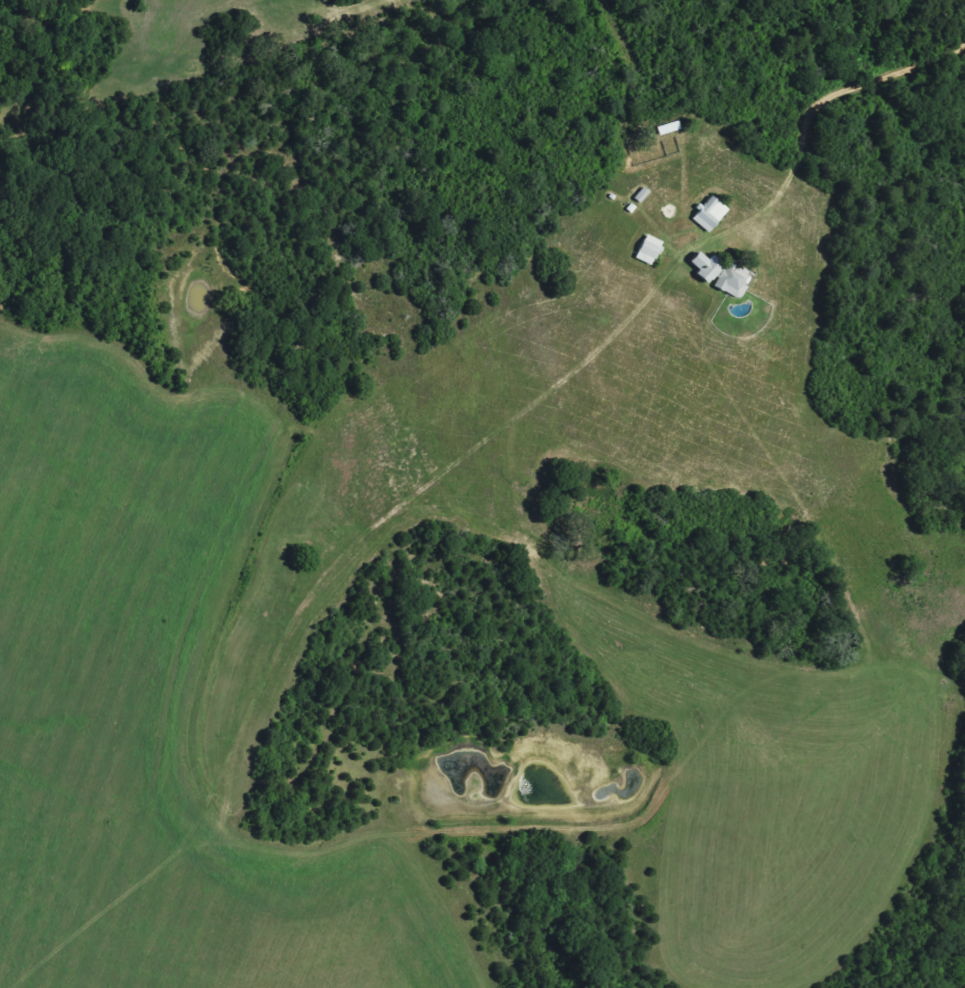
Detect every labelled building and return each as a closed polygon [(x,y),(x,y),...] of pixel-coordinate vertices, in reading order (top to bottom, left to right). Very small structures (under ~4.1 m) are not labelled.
[(683,133),(681,124),(660,128),(661,136),(683,133)] [(711,235),(731,212),(714,198),(703,211),(694,221),(711,235)] [(638,261),(655,269),(666,245),(649,237),(638,261)] [(716,289),(743,302),(749,289),(747,287),(752,276),(747,272),(741,269),(733,262),(727,269),(715,258),(710,263),(701,255),(693,265),(701,272),(699,277),(710,287),(716,289)]
